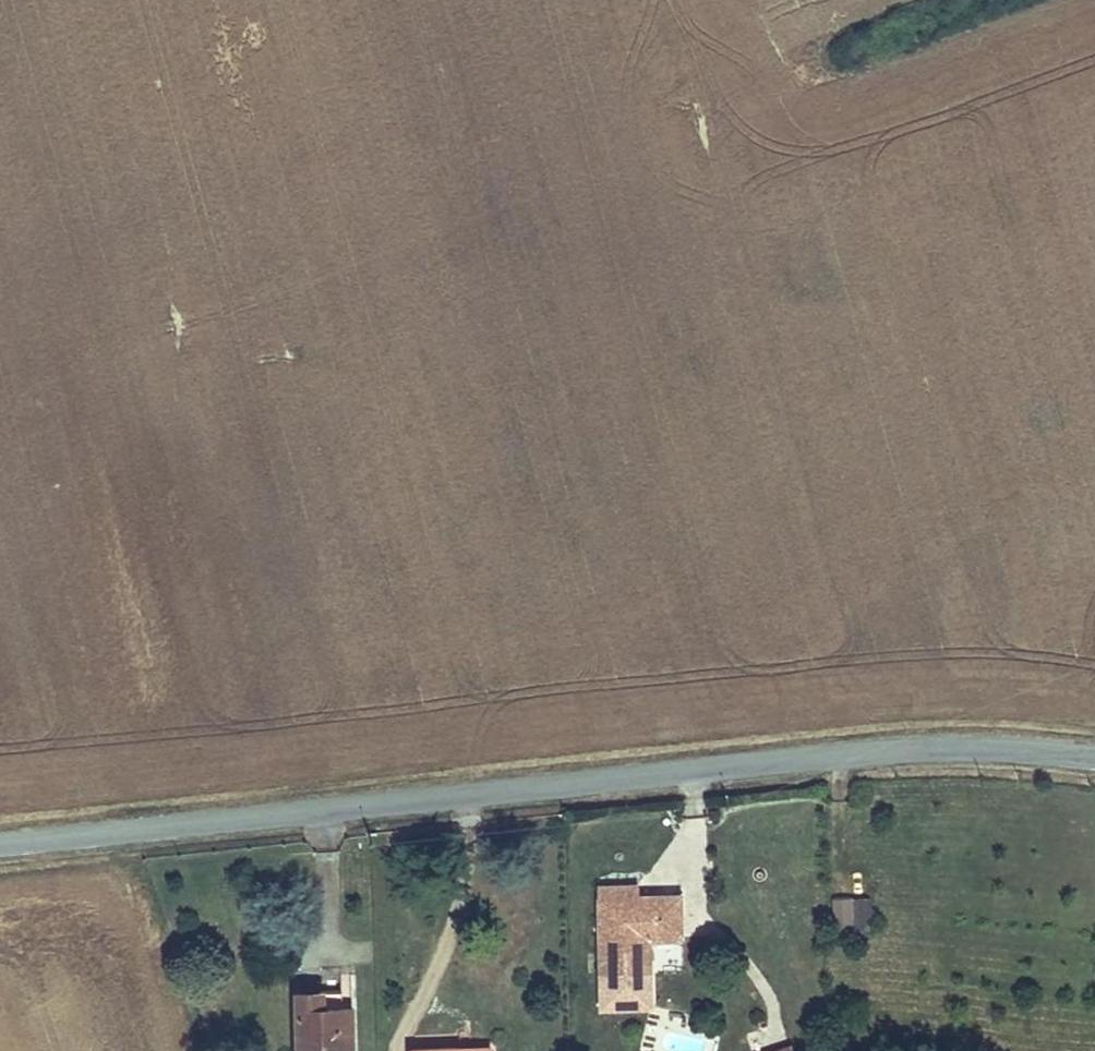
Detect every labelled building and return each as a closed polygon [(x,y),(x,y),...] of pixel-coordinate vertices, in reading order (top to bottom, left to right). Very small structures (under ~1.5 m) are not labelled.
[(599,896),(599,941),(600,973),(649,973),(649,940),(682,939),(681,895),(636,896),(636,880),(598,880),(599,896)] [(873,900),(832,898),(830,934),(871,936),(873,900)] [(326,1007),(326,994),(297,994),(298,1007),(298,1050),(355,1050),(354,1006),(326,1007)]
